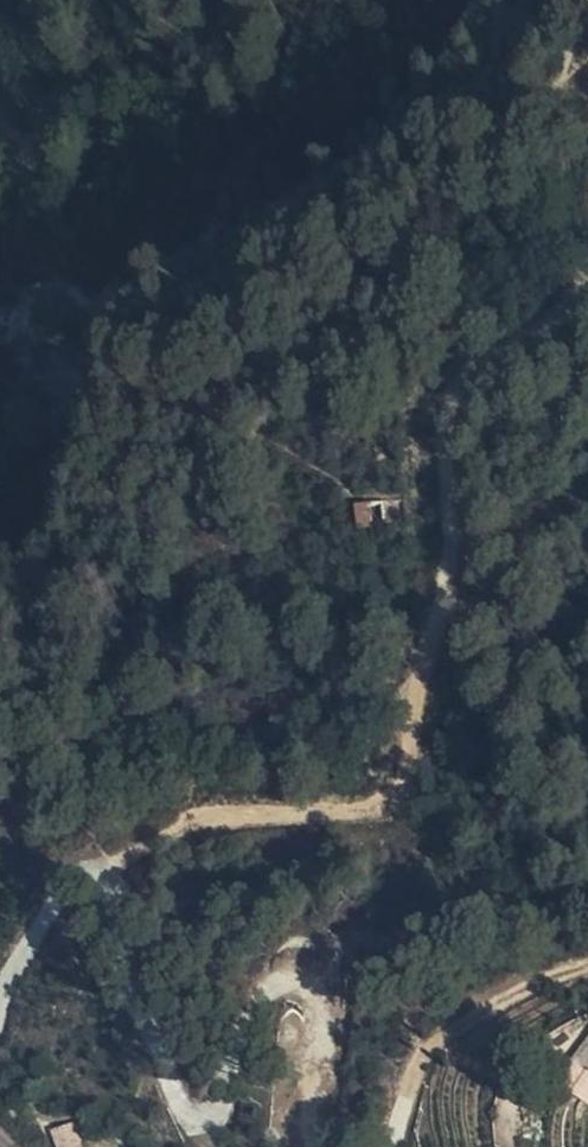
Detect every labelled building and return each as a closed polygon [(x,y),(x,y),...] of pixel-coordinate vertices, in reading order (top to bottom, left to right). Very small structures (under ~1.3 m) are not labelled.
[(587,1071),(587,1041),(586,1040),(577,1067),(587,1071)]
